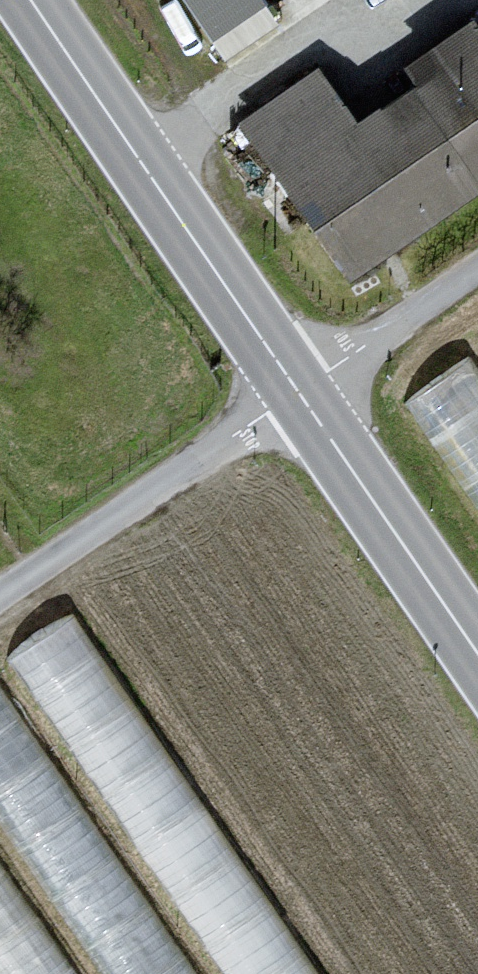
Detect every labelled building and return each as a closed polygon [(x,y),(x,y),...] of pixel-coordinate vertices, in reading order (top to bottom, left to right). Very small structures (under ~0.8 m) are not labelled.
[(213,39),(270,1),(270,0),(187,0),(213,39)] [(221,127),(336,281),(477,185),(477,36),(469,22),(397,69),(410,89),(350,123),(312,68),(221,127)] [(401,405),(477,520),(477,350),(401,405)] [(34,732),(0,680),(0,754),(34,732)]
